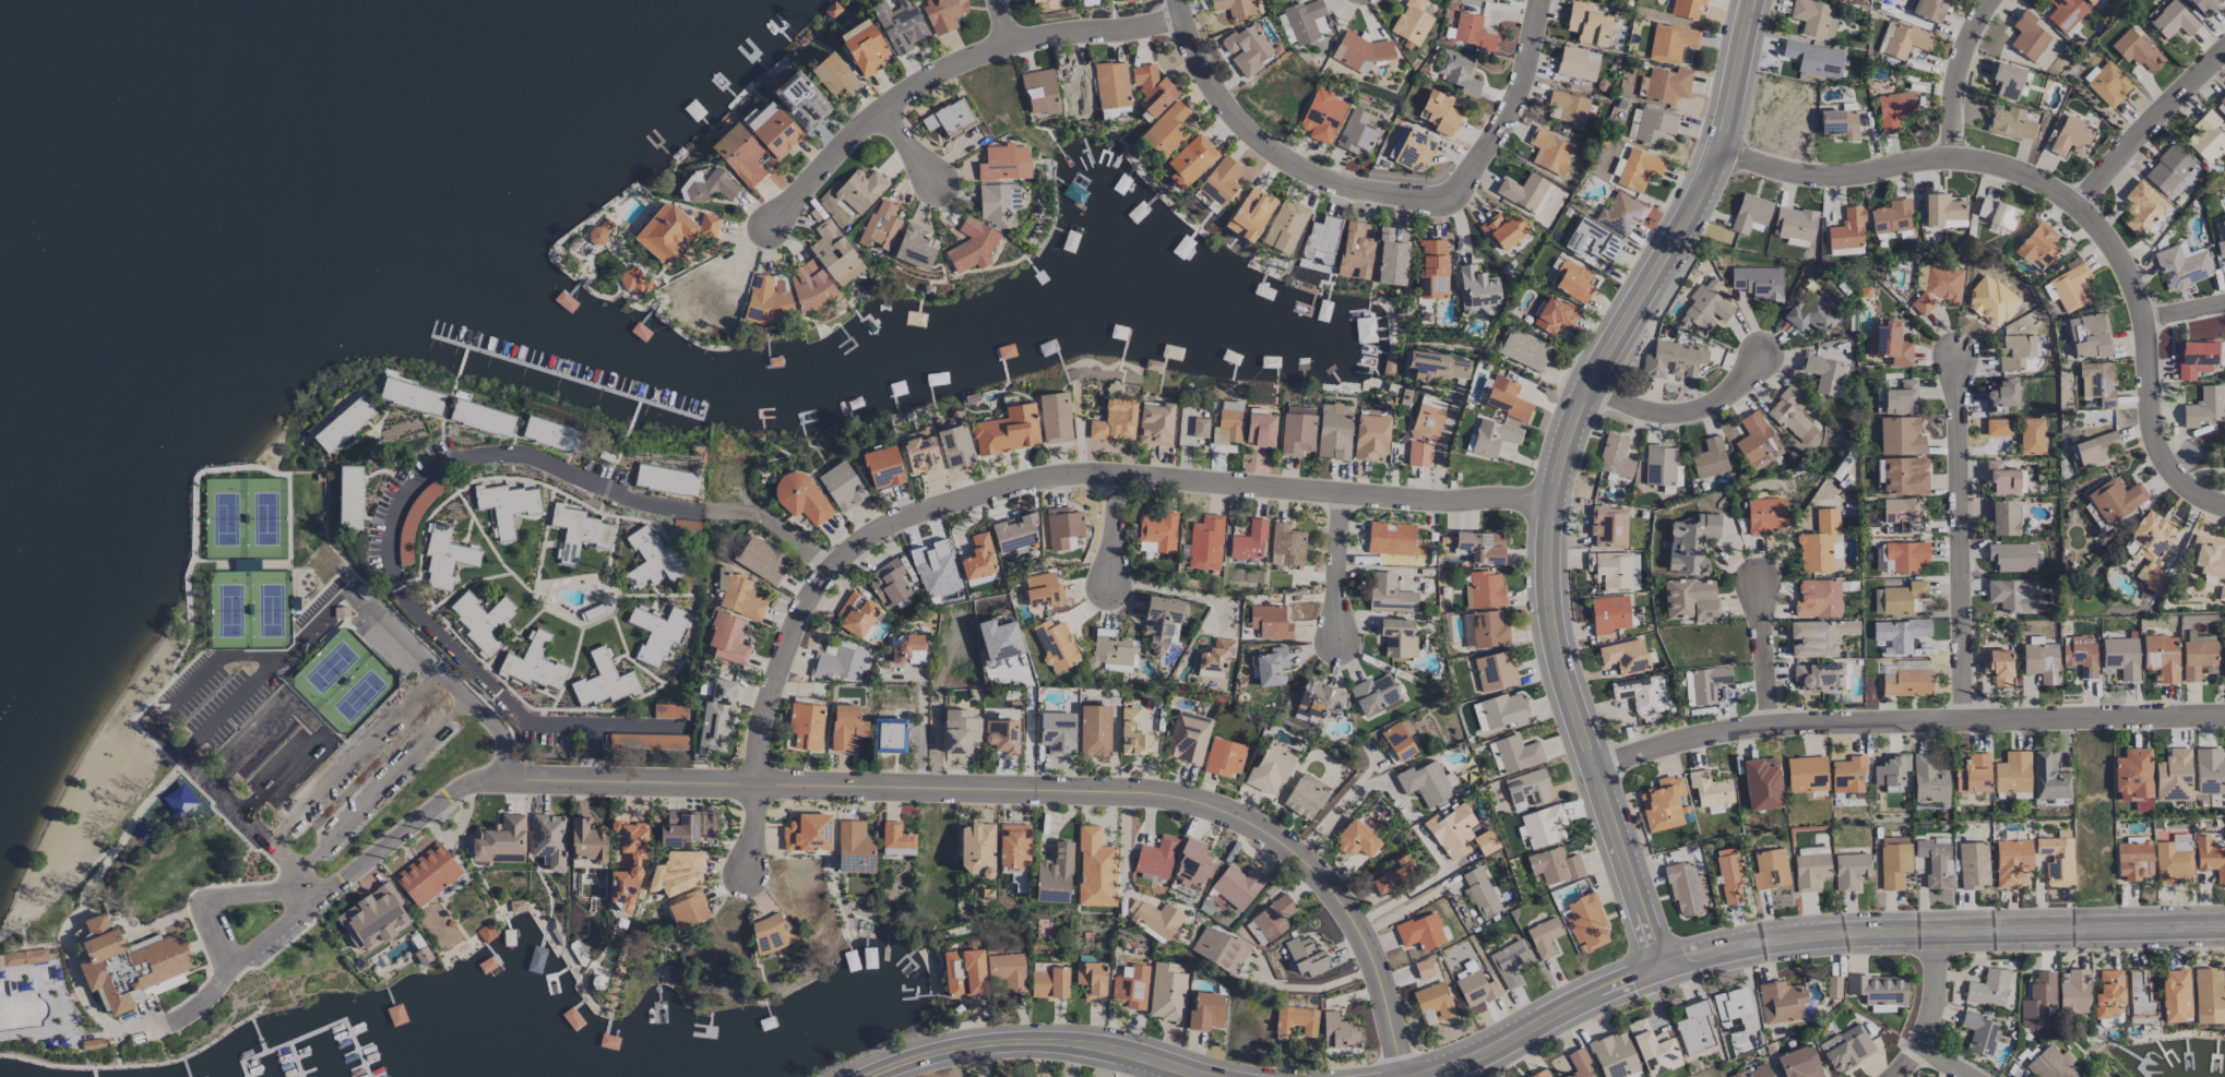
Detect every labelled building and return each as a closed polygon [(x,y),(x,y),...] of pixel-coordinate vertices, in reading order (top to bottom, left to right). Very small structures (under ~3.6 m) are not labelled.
[(897,8),(889,11),(884,0),(883,0),(871,6),(894,57),(912,49),(911,47),(929,39),(911,0),(894,0),(897,8)] [(924,0),(923,11),(933,37),(957,27),(953,18),(966,12),(966,4),(965,0),(925,0),(924,0)] [(1033,9),(1057,7),(1057,0),(1032,0),(1033,9)] [(1254,0),(1209,0),(1212,11),(1227,8),(1230,22),(1258,16),(1254,0)] [(1312,19),(1325,14),(1320,0),(1315,0),(1301,5),(1300,2),(1282,9),(1295,47),(1319,39),(1312,19)] [(1431,18),(1421,13),(1426,0),(1405,0),(1390,34),(1419,46),(1431,18)] [(1668,14),(1699,22),(1705,0),(1672,0),(1668,14)] [(1838,7),(1806,0),(1792,0),(1788,18),(1803,21),(1799,35),(1831,42),(1838,7)] [(1947,4),(1937,0),(1916,0),(1910,13),(1938,25),(1947,4)] [(2054,8),(2044,18),(2063,35),(2088,8),(2079,0),(2046,0),(2054,8)] [(2173,0),(2170,0),(2148,23),(2165,40),(2176,28),(2187,38),(2199,25),(2173,0)] [(2203,18),(2222,0),(2187,0),(2203,18)] [(1605,47),(1610,16),(1588,12),(1590,4),(1570,1),(1564,31),(1577,32),(1575,42),(1605,47)] [(2018,32),(2008,45),(2032,63),(2050,37),(2032,24),(2036,19),(2023,9),(2010,26),(2018,32)] [(1482,17),(1458,11),(1451,42),(1493,51),(1496,35),(1479,31),(1482,17)] [(1293,43),(1282,14),(1276,16),(1287,46),(1293,43)] [(837,36),(862,78),(884,65),(880,60),(889,54),(867,18),(837,36)] [(1244,80),(1262,67),(1258,62),(1274,51),(1252,20),(1219,43),(1229,57),(1228,57),(1244,80)] [(1681,45),(1697,48),(1700,31),(1654,22),(1647,59),(1677,65),(1681,45)] [(1933,36),(1895,22),(1883,54),(1902,62),(1909,45),(1927,52),(1933,36)] [(2109,46),(2126,63),(2132,57),(2150,75),(2164,60),(2128,26),(2109,46)] [(1329,59),(1364,76),(1373,56),(1385,62),(1391,51),(1344,28),(1329,59)] [(1780,57),(1798,60),(1795,72),(1837,80),(1842,52),(1783,40),(1780,57)] [(1599,53),(1561,45),(1555,75),(1594,82),(1599,53)] [(1461,85),(1459,95),(1476,99),(1480,82),(1469,79),(1474,59),(1443,50),(1435,78),(1461,85)] [(809,70),(830,96),(839,89),(844,95),(858,84),(832,51),(809,70)] [(2025,70),(1991,60),(1985,82),(1998,85),(1994,96),(2015,102),(2025,70)] [(1092,65),(1098,110),(1130,106),(1124,61),(1092,65)] [(2132,86),(2108,61),(2085,83),(2109,110),(2123,97),(2121,96),(2132,86)] [(1064,112),(1092,109),(1087,64),(1059,66),(1064,112)] [(1130,68),(1132,87),(1140,86),(1143,109),(1173,104),(1169,77),(1156,79),(1154,64),(1130,68)] [(1644,100),(1674,105),(1675,97),(1687,99),(1691,70),(1674,68),(1674,72),(1648,68),(1644,100)] [(807,133),(832,109),(796,69),(770,93),(807,133)] [(1051,69),(1020,74),(1028,115),(1042,112),(1042,116),(1059,113),(1051,69)] [(1348,101),(1315,87),(1297,128),(1308,132),(1306,137),(1328,146),(1348,101)] [(1450,139),(1463,113),(1448,106),(1452,99),(1430,88),(1417,116),(1425,120),(1422,126),(1450,139)] [(1557,121),(1582,127),(1588,99),(1550,90),(1547,106),(1560,109),(1557,121)] [(1915,115),(1911,91),(1875,96),(1881,133),(1898,131),(1896,118),(1915,115)] [(2224,110),(2224,91),(2215,100),(2224,110)] [(960,97),(919,120),(926,132),(938,125),(946,139),(975,122),(960,97)] [(1137,137),(1160,161),(1188,135),(1177,124),(1189,113),(1176,99),(1137,137)] [(777,161),(803,136),(770,101),(743,126),(777,161)] [(1660,148),(1664,134),(1672,136),(1679,115),(1642,104),(1632,140),(1660,148)] [(2025,110),(2007,106),(2006,111),(1991,107),(1985,131),(2033,142),(2038,123),(2023,120),(2025,110)] [(1354,154),(1357,147),(1368,152),(1378,129),(1368,124),(1372,116),(1351,107),(1335,146),(1354,154)] [(2207,166),(2224,149),(2224,138),(2224,139),(2213,128),(2220,121),(2208,109),(2190,126),(2195,131),(2184,142),(2207,166)] [(1819,111),(1820,136),(1842,135),(1843,141),(1856,140),(1855,110),(1819,111)] [(2094,128),(2064,115),(2048,151),(2063,158),(2067,150),(2082,156),(2094,128)] [(749,189),(766,173),(753,159),(763,151),(736,122),(709,147),(749,189)] [(1437,141),(1406,127),(1402,135),(1403,136),(1391,162),(1413,172),(1417,162),(1425,166),(1437,141)] [(1560,176),(1574,145),(1534,127),(1527,143),(1537,148),(1530,163),(1560,176)] [(1179,191),(1218,155),(1197,133),(1164,163),(1172,172),(1166,177),(1179,191)] [(2194,164),(2173,143),(2142,175),(2164,196),(2194,164)] [(983,146),(984,164),(976,164),(976,180),(1029,179),(1028,146),(1013,146),(1013,145),(983,146)] [(1659,178),(1665,159),(1628,148),(1616,185),(1640,193),(1646,174),(1659,178)] [(1237,186),(1231,182),(1242,169),(1224,154),(1195,188),(1219,208),(1237,186)] [(2200,169),(2195,164),(2165,197),(2169,201),(2200,169)] [(889,184),(873,169),(865,177),(856,168),(833,192),(859,217),(889,184)] [(1502,177),(1494,192),(1532,213),(1548,182),(1528,171),(1520,186),(1502,177)] [(2168,205),(2139,179),(2124,197),(2130,202),(2124,209),(2130,215),(2122,225),(2138,239),(2168,205)] [(978,184),(979,220),(989,220),(989,230),(1014,230),(1013,210),(1018,210),(1018,184),(978,184)] [(1223,227),(1248,244),(1276,203),(1250,185),(1223,227)] [(1633,222),(1643,207),(1617,190),(1605,209),(1601,207),(1593,219),(1623,238),(1633,222)] [(1745,236),(1750,221),(1765,227),(1773,202),(1741,192),(1729,230),(1745,236)] [(1965,226),(1964,200),(1948,201),(1948,192),(1923,193),(1923,227),(1965,226)] [(1288,256),(1308,209),(1281,197),(1261,244),(1288,256)] [(1975,217),(2011,230),(2018,210),(1982,197),(1975,217)] [(858,241),(886,254),(901,221),(892,217),(896,206),(878,198),(858,241)] [(1872,235),(1912,230),(1908,198),(1887,200),(1888,207),(1869,209),(1872,235)] [(633,240),(661,262),(663,258),(673,261),(680,251),(674,246),(681,238),(693,241),(698,234),(715,238),(720,217),(701,212),(698,226),(673,207),(661,204),(633,240)] [(1812,242),(1817,213),(1776,206),(1773,227),(1779,228),(1777,237),(1812,242)] [(1863,248),(1862,207),(1842,207),(1843,226),(1827,227),(1827,249),(1863,248)] [(1500,253),(1528,231),(1514,213),(1503,222),(1496,213),(1479,226),(1500,253)] [(1340,219),(1321,215),(1319,224),(1308,222),(1300,256),(1318,260),(1318,264),(1330,266),(1340,219)] [(955,274),(974,264),(976,270),(989,263),(987,258),(999,232),(964,216),(957,231),(971,238),(944,251),(955,274)] [(1622,241),(1580,216),(1561,247),(1579,258),(1583,251),(1608,265),(1622,241)] [(864,268),(827,217),(813,228),(820,237),(807,247),(837,288),(864,268)] [(2058,235),(2038,219),(2011,252),(2026,265),(2033,257),(2045,267),(2059,250),(2051,243),(2058,235)] [(1372,241),(1362,240),(1364,223),(1344,220),(1336,276),(1366,280),(1372,241)] [(1375,283),(1404,286),(1407,243),(1391,242),(1392,228),(1379,227),(1375,283)] [(1446,240),(1417,240),(1418,299),(1446,299),(1446,240)] [(2153,253),(2167,292),(2214,276),(2205,250),(2181,258),(2176,245),(2153,253)] [(1861,248),(1829,252),(1829,257),(1862,253),(1861,248)] [(801,314),(834,300),(817,258),(784,272),(801,314)] [(1553,291),(1585,305),(1593,286),(1586,283),(1591,272),(1562,259),(1555,274),(1560,276),(1553,291)] [(2082,282),(2091,277),(2082,262),(2047,282),(2065,314),(2092,299),(2082,282)] [(1963,269),(1923,264),(1917,314),(1932,316),(1933,301),(1959,304),(1963,269)] [(625,292),(631,289),(636,297),(654,287),(649,278),(644,281),(635,265),(616,275),(625,292)] [(1487,313),(1487,305),(1499,305),(1498,282),(1484,282),(1483,273),(1475,274),(1475,265),(1458,265),(1460,315),(1487,313)] [(1781,268),(1730,267),(1730,291),(1751,291),(1751,302),(1781,302),(1781,268)] [(742,322),(777,329),(781,313),(784,313),(791,280),(753,272),(742,322)] [(1733,309),(1713,294),(1720,284),(1710,277),(1702,288),(1697,284),(1687,298),(1691,301),(1679,318),(1703,336),(1716,318),(1723,323),(1733,309)] [(1553,335),(1558,324),(1570,329),(1579,310),(1546,295),(1532,326),(1553,335)] [(1799,332),(1808,322),(1827,338),(1842,320),(1813,295),(1801,308),(1795,303),(1782,318),(1799,332)] [(2065,319),(2073,361),(2112,353),(2104,312),(2065,319)] [(1911,367),(1912,341),(1898,341),(1899,321),(1874,320),(1874,334),(1867,333),(1866,356),(1890,356),(1889,366),(1911,367)] [(1493,352),(1541,374),(1553,348),(1506,326),(1493,352)] [(2035,335),(1999,336),(2000,369),(2023,369),(2023,357),(2035,357),(2035,335)] [(1695,378),(1696,364),(1705,365),(1708,347),(1654,341),(1652,355),(1642,354),(1640,376),(1664,379),(1665,369),(1670,370),(1669,375),(1695,378)] [(2195,382),(2195,373),(2210,373),(2210,364),(2216,365),(2216,343),(2178,342),(2177,381),(2195,382)] [(1447,386),(1448,377),(1468,379),(1470,359),(1407,352),(1405,368),(1413,369),(1412,382),(1447,386)] [(1836,397),(1843,363),(1802,355),(1799,372),(1817,375),(1814,393),(1836,397)] [(2080,398),(2099,397),(2100,407),(2112,406),(2111,363),(2079,363),(2080,398)] [(1482,406),(1526,422),(1532,404),(1514,398),(1520,384),(1494,374),(1482,406)] [(445,394),(383,378),(378,400),(439,416),(445,394)] [(1916,379),(1900,379),(1900,389),(1883,390),(1883,414),(1910,414),(1910,402),(1917,402),(1916,379)] [(2016,406),(2015,380),(1996,380),(1997,390),(1985,391),(1985,414),(2001,413),(2001,406),(2016,406)] [(1797,412),(1807,401),(1789,385),(1765,411),(1803,446),(1817,430),(1797,412)] [(2221,385),(2199,386),(2200,404),(2182,404),(2182,429),(2198,428),(2198,421),(2222,421),(2221,385)] [(1071,442),(1068,393),(1039,395),(1042,444),(1071,442)] [(327,456),(374,413),(357,394),(310,437),(327,456)] [(1446,406),(1421,397),(1419,402),(1444,411),(1446,406)] [(1088,439),(1133,441),(1135,400),(1105,399),(1104,421),(1089,420),(1088,439)] [(515,416),(454,400),(448,422),(509,438),(515,416)] [(1242,402),(1220,402),(1220,409),(1241,410),(1242,402)] [(1005,418),(972,423),(976,455),(1040,446),(1034,403),(1004,407),(1005,418)] [(1170,446),(1171,405),(1139,403),(1137,445),(1170,446)] [(1434,446),(1444,411),(1418,404),(1408,438),(1434,446)] [(1348,407),(1320,405),(1320,413),(1348,415),(1348,407)] [(1206,441),(1207,408),(1180,407),(1179,440),(1206,441)] [(1312,452),(1315,409),(1282,407),(1279,456),(1300,457),(1300,451),(1312,452)] [(1211,443),(1241,445),(1242,411),(1218,410),(1217,427),(1211,427),(1211,443)] [(1734,444),(1747,465),(1778,446),(1756,410),(1738,420),(1748,435),(1734,444)] [(1276,417),(1248,413),(1243,444),(1272,447),(1276,417)] [(1349,460),(1350,416),(1318,415),(1317,459),(1349,460)] [(1354,460),(1377,460),(1377,455),(1387,455),(1388,417),(1355,416),(1354,460)] [(520,440),(580,455),(586,432),(525,417),(520,440)] [(1880,455),(1924,454),(1924,435),(1918,436),(1918,417),(1879,418),(1880,455)] [(1493,460),(1498,439),(1518,445),(1522,429),(1479,418),(1469,453),(1493,460)] [(2043,418),(2019,419),(2020,456),(2045,455),(2043,418)] [(2009,436),(2009,419),(1985,419),(1985,436),(2009,436)] [(2072,442),(2079,468),(2109,461),(2107,451),(2120,447),(2116,431),(2072,442)] [(1631,478),(1635,461),(1623,459),(1627,437),(1604,433),(1597,472),(1631,478)] [(941,471),(932,435),(903,442),(911,477),(941,471)] [(1689,455),(1696,480),(1728,471),(1718,435),(1702,439),(1705,451),(1689,455)] [(1432,445),(1408,442),(1405,466),(1429,468),(1432,445)] [(872,491),(904,482),(894,445),(861,454),(872,491)] [(1674,486),(1675,447),(1645,446),(1644,485),(1674,486)] [(1927,493),(1926,457),(1881,459),(1882,495),(1927,493)] [(867,496),(843,459),(816,477),(841,514),(867,496)] [(2001,460),(1984,460),(1985,486),(1991,486),(1992,495),(2018,494),(2017,469),(2001,470),(2001,460)] [(699,474),(635,464),(632,487),(695,497),(699,474)] [(337,530),(360,530),(362,466),(338,466),(337,530)] [(834,513),(799,466),(769,488),(791,518),(801,511),(813,528),(834,513)] [(2085,495),(2105,526),(2149,498),(2138,482),(2122,492),(2113,477),(2085,495)] [(496,541),(512,539),(509,516),(539,513),(537,487),(506,491),(506,484),(473,488),(475,509),(492,507),(496,541)] [(1770,535),(1770,528),(1785,528),(1784,498),(1746,499),(1747,536),(1770,535)] [(1898,534),(1920,534),(1919,498),(1881,499),(1882,523),(1898,522),(1898,534)] [(2016,500),(1991,500),(1992,536),(2017,536),(2016,500)] [(555,564),(573,567),(578,542),(607,548),(611,524),(582,519),(583,512),(562,508),(563,504),(552,502),(548,526),(561,528),(555,564)] [(1048,551),(1067,550),(1067,538),(1083,537),(1082,512),(1072,512),(1071,507),(1046,508),(1048,551)] [(1626,508),(1590,507),(1589,536),(1594,536),(1594,548),(1625,549),(1626,508)] [(1815,509),(1816,534),(1797,534),(1798,572),(1840,571),(1838,508),(1815,509)] [(2178,530),(2146,510),(2120,550),(2144,567),(2135,580),(2155,594),(2167,575),(2154,567),(2178,530)] [(1036,543),(1032,525),(1037,523),(1034,512),(1017,516),(1018,518),(991,525),(998,553),(1036,543)] [(1154,553),(1174,554),(1175,514),(1140,513),(1139,543),(1154,544),(1154,553)] [(1189,523),(1187,569),(1219,570),(1222,515),(1201,514),(1200,523),(1189,523)] [(1719,515),(1695,514),(1695,522),(1669,521),(1667,574),(1705,576),(1706,538),(1718,538),(1719,515)] [(1265,519),(1248,519),(1248,537),(1229,536),(1228,558),(1263,560),(1265,519)] [(699,533),(699,521),(672,520),(671,532),(699,533)] [(449,592),(454,563),(478,567),(481,551),(447,544),(450,527),(429,523),(422,554),(430,556),(424,587),(449,592)] [(1270,564),(1303,565),(1304,532),(1288,531),(1288,523),(1271,523),(1270,564)] [(1413,555),(1414,524),(1367,523),(1366,554),(1413,555)] [(661,570),(668,583),(684,574),(668,545),(660,549),(646,524),(625,537),(640,563),(622,574),(630,588),(661,570)] [(964,581),(997,572),(986,531),(969,536),(974,556),(959,560),(964,581)] [(775,586),(790,559),(745,533),(730,560),(775,586)] [(1470,564),(1503,565),(1503,534),(1454,533),(1454,554),(1470,554),(1470,564)] [(2224,576),(2224,542),(2191,537),(2189,552),(2194,553),(2191,571),(2224,577),(2224,576)] [(910,551),(923,598),(960,588),(947,538),(930,543),(930,546),(910,551)] [(1892,574),(1918,573),(1918,564),(1928,563),(1927,542),(1884,543),(1885,560),(1892,560),(1892,574)] [(2034,572),(2034,543),(1986,544),(1987,562),(1996,562),(1996,573),(2034,572)] [(1638,592),(1638,553),(1586,553),(1586,572),(1595,572),(1595,592),(1638,592)] [(869,574),(874,581),(869,584),(885,609),(910,593),(900,576),(905,573),(895,557),(869,574)] [(760,621),(765,603),(750,598),(755,581),(728,572),(729,569),(721,567),(714,589),(722,591),(717,608),(760,621)] [(1064,602),(1060,584),(1056,585),(1052,571),(1022,579),(1030,610),(1064,602)] [(1503,606),(1501,571),(1468,573),(1469,585),(1464,585),(1465,608),(1503,606)] [(1416,592),(1395,591),(1395,572),(1370,572),(1369,611),(1416,612),(1416,592)] [(1664,619),(1692,618),(1693,623),(1717,622),(1715,579),(1663,581),(1664,619)] [(1840,617),(1839,580),(1798,581),(1798,601),(1793,601),(1794,618),(1840,617)] [(1881,587),(1881,614),(1919,614),(1919,599),(1927,599),(1927,580),(1908,580),(1908,587),(1881,587)] [(1986,581),(1986,602),(1998,602),(1999,612),(2034,611),(2033,580),(1986,581)] [(503,595),(486,611),(466,589),(447,606),(469,631),(465,635),(486,658),(501,645),(489,632),(515,609),(503,595)] [(861,638),(879,608),(850,590),(832,621),(861,638)] [(1185,602),(1148,596),(1142,631),(1149,632),(1147,648),(1167,651),(1171,623),(1181,625),(1185,602)] [(1592,636),(1611,635),(1611,629),(1629,628),(1628,596),(1590,598),(1592,636)] [(1258,639),(1291,640),(1292,623),(1284,623),(1284,606),(1249,605),(1249,629),(1258,629),(1258,639)] [(691,614),(668,606),(663,619),(631,607),(625,623),(645,631),(635,659),(658,668),(668,642),(679,646),(691,614)] [(746,621),(716,611),(705,645),(714,648),(711,656),(743,666),(750,647),(739,644),(746,621)] [(1471,612),(1472,648),(1509,647),(1508,624),(1501,624),(1500,611),(1471,612)] [(1080,661),(1062,621),(1051,626),(1048,619),(1030,627),(1047,665),(1049,664),(1053,673),(1080,661)] [(1415,636),(1412,635),(1412,620),(1379,619),(1378,637),(1384,637),(1384,658),(1415,659),(1415,636)] [(1790,659),(1834,657),(1833,636),(1858,635),(1858,620),(1788,623),(1789,639),(1797,639),(1797,646),(1789,647),(1790,659)] [(1930,636),(1930,620),(1890,620),(1890,655),(1911,655),(1911,636),(1930,636)] [(566,669),(540,657),(550,634),(534,627),(520,660),(505,653),(497,672),(526,684),(528,679),(557,691),(566,669)] [(1134,673),(1137,641),(1114,639),(1115,630),(1093,628),(1089,667),(1101,668),(1100,670),(1134,673)] [(924,663),(925,635),(905,634),(904,641),(897,641),(896,650),(889,650),(889,662),(924,663)] [(2158,683),(2177,683),(2177,635),(2142,636),(2143,670),(2157,670),(2158,683)] [(2095,643),(2085,643),(2085,636),(2069,636),(2069,644),(2062,644),(2062,667),(2084,666),(2084,678),(2096,677),(2095,643)] [(1196,677),(1224,678),(1225,656),(1233,657),(1234,639),(1211,638),(1210,653),(1197,652),(1196,677)] [(1597,648),(1601,666),(1614,663),(1618,677),(1649,670),(1642,638),(1597,648)] [(2138,681),(2137,638),(2101,638),(2101,669),(2119,669),(2120,682),(2138,681)] [(2216,666),(2215,641),(2181,642),(2183,682),(2199,682),(2199,667),(2216,666)] [(640,693),(631,671),(614,677),(601,644),(586,650),(595,674),(569,684),(577,706),(591,701),(591,702),(608,696),(611,704),(640,693)] [(2058,685),(2057,644),(2021,645),(2022,675),(2039,674),(2040,686),(2058,685)] [(859,682),(867,653),(836,645),(833,655),(815,650),(808,676),(826,681),(829,674),(859,682)] [(1287,668),(1285,646),(1269,648),(1269,653),(1254,655),(1257,687),(1279,685),(1278,669),(1287,668)] [(1472,659),(1480,693),(1518,684),(1510,650),(1472,659)] [(2011,687),(2010,650),(1981,650),(1982,674),(1992,674),(1993,687),(2011,687)] [(1880,695),(1930,696),(1931,661),(1895,660),(1895,676),(1881,675),(1880,695)] [(1842,664),(1792,665),(1793,690),(1843,689),(1842,664)] [(1715,704),(1714,686),(1731,685),(1730,667),(1690,669),(1692,705),(1715,704)] [(1370,682),(1368,679),(1348,688),(1363,720),(1401,702),(1388,673),(1370,682)] [(1609,682),(1611,700),(1632,697),(1634,715),(1666,711),(1661,676),(1609,682)] [(704,699),(697,748),(727,753),(737,682),(712,679),(709,700),(704,699)] [(1294,712),(1320,720),(1324,708),(1337,712),(1344,691),(1304,679),(1294,712)] [(1530,723),(1520,690),(1478,702),(1487,730),(1507,725),(1508,729),(1530,723)] [(825,707),(791,702),(787,733),(794,735),(792,748),(819,751),(825,707)] [(687,719),(687,705),(652,704),(652,719),(687,719)] [(858,705),(831,705),(830,750),(851,751),(851,736),(867,737),(867,721),(858,721),(858,705)] [(1109,706),(1079,706),(1080,756),(1110,756),(1109,706)] [(1150,733),(1139,733),(1139,708),(1120,707),(1120,754),(1150,755),(1150,733)] [(980,717),(971,717),(971,710),(944,709),(943,753),(971,754),(971,743),(979,743),(980,717)] [(1164,757),(1200,765),(1211,719),(1175,711),(1164,757)] [(1073,756),(1074,714),(1039,713),(1038,745),(1046,745),(1046,756),(1073,756)] [(905,723),(873,722),(872,753),(904,753),(905,723)] [(1415,754),(1399,722),(1379,732),(1396,764),(1415,754)] [(607,748),(689,751),(690,735),(608,733),(607,748)] [(1492,742),(1503,775),(1544,761),(1537,740),(1521,746),(1517,733),(1492,742)] [(1246,746),(1211,737),(1202,771),(1228,778),(1229,772),(1239,775),(1246,746)] [(1246,785),(1272,796),(1278,781),(1283,784),(1297,751),(1266,737),(1246,785)] [(2151,811),(2150,748),(2122,748),(2122,758),(2113,758),(2114,801),(2133,801),(2134,811),(2151,811)] [(2152,762),(2154,801),(2190,800),(2189,748),(2165,748),(2166,762),(2152,762)] [(2194,749),(2195,794),(2224,794),(2224,759),(2221,759),(2220,748),(2194,749)] [(2030,792),(2029,751),(2004,751),(2005,762),(1992,763),(1993,793),(2030,792)] [(2069,772),(2049,772),(2049,751),(2033,751),(2035,799),(2069,798),(2069,772)] [(1909,753),(1884,754),(1884,766),(1872,766),(1872,786),(1902,785),(1902,771),(1909,771),(1909,753)] [(1948,802),(1947,765),(1935,765),(1935,753),(1912,754),(1913,803),(1948,802)] [(1989,792),(1988,753),(1968,754),(1968,765),(1953,766),(1954,793),(1989,792)] [(1826,791),(1825,756),(1785,758),(1787,792),(1826,791)] [(1830,762),(1831,793),(1863,793),(1862,771),(1865,771),(1865,756),(1848,756),(1848,761),(1830,762)] [(1394,777),(1403,795),(1416,789),(1425,809),(1452,796),(1433,758),(1394,777)] [(1781,807),(1776,758),(1742,761),(1747,811),(1781,807)] [(1504,779),(1513,812),(1549,801),(1545,789),(1549,788),(1543,768),(1504,779)] [(1690,772),(1695,808),(1733,803),(1729,779),(1709,781),(1707,769),(1690,772)] [(1329,789),(1300,772),(1280,804),(1308,822),(1329,789)] [(1646,833),(1683,825),(1677,797),(1684,795),(1680,775),(1655,780),(1656,788),(1638,792),(1646,833)] [(177,818),(197,803),(182,783),(162,799),(177,818)] [(1438,819),(1434,814),(1422,823),(1450,863),(1469,849),(1464,842),(1473,836),(1468,829),(1476,823),(1462,803),(1438,819)] [(1520,815),(1529,849),(1564,840),(1561,827),(1565,826),(1559,804),(1520,815)] [(659,847),(681,848),(681,842),(696,842),(696,837),(715,838),(716,812),(666,811),(665,825),(659,825),(659,847)] [(471,861),(506,861),(506,855),(523,855),(524,814),(500,814),(500,824),(487,824),(487,828),(471,828),(471,861)] [(831,815),(790,814),(790,827),(782,827),(781,851),(830,851),(831,815)] [(547,857),(547,871),(564,871),(565,815),(531,815),(530,857),(547,857)] [(1357,849),(1367,858),(1381,843),(1353,817),(1331,841),(1348,858),(1357,849)] [(571,818),(571,859),(593,859),(593,865),(606,865),(605,825),(590,826),(589,818),(571,818)] [(647,824),(626,824),(614,820),(611,820),(611,832),(619,834),(619,853),(630,853),(630,855),(625,871),(609,871),(610,902),(618,905),(618,912),(629,915),(639,879),(639,858),(647,858),(647,824)] [(864,820),(836,821),(837,873),(873,872),(872,836),(864,836),(864,820)] [(881,854),(914,855),(914,833),(900,833),(900,822),(882,821),(881,854)] [(994,825),(960,824),(959,875),(993,876),(994,825)] [(1029,825),(998,824),(998,868),(1029,869),(1029,825)] [(1114,906),(1115,847),(1099,847),(1099,826),(1079,825),(1077,905),(1114,906)] [(1169,879),(1176,837),(1159,835),(1157,847),(1138,844),(1134,873),(1169,879)] [(2195,836),(2195,870),(2215,870),(2215,884),(2224,884),(2224,846),(2210,847),(2210,835),(2195,836)] [(1205,846),(1188,837),(1170,877),(1200,891),(1214,861),(1201,855),(1205,846)] [(1902,872),(1910,872),(1909,837),(1879,838),(1880,891),(1902,890),(1902,872)] [(2151,879),(2150,837),(2125,837),(2125,843),(2116,843),(2117,880),(2151,879)] [(2071,885),(2072,839),(2035,838),(2035,855),(2046,855),(2046,885),(2071,885)] [(2155,838),(2155,885),(2172,885),(2172,876),(2191,876),(2191,838),(2155,838)] [(2030,840),(1994,841),(1995,889),(2021,888),(2021,871),(2031,870),(2030,840)] [(1068,903),(1071,842),(1054,841),(1053,862),(1035,861),(1034,902),(1068,903)] [(392,876),(416,908),(462,873),(438,842),(392,876)] [(1951,889),(1951,842),(1914,842),(1914,857),(1928,857),(1928,874),(1924,874),(1924,889),(1951,889)] [(1959,888),(1989,887),(1987,842),(1958,843),(1959,888)] [(1584,875),(1577,854),(1564,858),(1561,846),(1525,856),(1531,876),(1540,873),(1544,886),(1584,875)] [(1829,879),(1828,847),(1794,848),(1795,893),(1818,892),(1818,880),(1829,879)] [(1724,905),(1745,902),(1735,848),(1714,851),(1724,905)] [(1788,886),(1784,848),(1753,852),(1758,890),(1788,886)] [(702,891),(701,851),(664,852),(664,865),(649,865),(650,892),(662,891),(702,891)] [(1870,878),(1869,853),(1834,855),(1835,892),(1857,891),(1857,879),(1870,878)] [(1394,860),(1398,868),(1370,881),(1376,893),(1415,875),(1405,855),(1394,860)] [(1707,900),(1702,874),(1695,875),(1692,861),(1666,866),(1675,918),(1703,913),(1701,901),(1707,900)] [(1209,889),(1240,912),(1266,878),(1250,866),(1243,875),(1227,864),(1209,889)] [(1501,910),(1478,866),(1459,876),(1483,920),(1501,910)] [(334,916),(357,953),(378,939),(380,942),(411,923),(386,883),(334,916)] [(710,918),(699,888),(683,894),(684,899),(666,906),(675,930),(710,918)] [(1608,942),(1601,925),(1605,924),(1592,892),(1564,903),(1570,917),(1565,919),(1575,944),(1583,941),(1587,951),(1608,942)] [(1283,920),(1297,909),(1284,893),(1243,925),(1261,947),(1288,926),(1283,920)] [(1184,916),(1163,902),(1156,912),(1134,896),(1122,913),(1165,943),(1184,916)] [(1394,927),(1402,948),(1418,942),(1422,951),(1445,943),(1433,912),(1394,927)] [(103,913),(81,920),(87,934),(79,942),(81,943),(87,960),(78,964),(90,993),(100,990),(112,1017),(134,1009),(132,1000),(186,981),(181,972),(191,967),(188,961),(192,958),(181,937),(178,938),(175,933),(168,936),(160,937),(124,947),(121,938),(117,928),(109,926),(103,913)] [(748,922),(756,954),(791,945),(783,913),(748,922)] [(1526,928),(1538,961),(1554,955),(1548,939),(1562,934),(1556,917),(1526,928)] [(496,935),(487,923),(475,931),(485,944),(496,935)] [(1189,950),(1234,977),(1251,946),(1234,936),(1231,940),(1204,924),(1189,950)] [(1330,968),(1322,950),(1315,953),(1308,937),(1298,942),(1296,937),(1283,943),(1296,974),(1305,970),(1308,977),(1330,968)] [(1506,992),(1522,984),(1514,968),(1531,959),(1520,938),(1487,955),(1506,992)] [(943,952),(945,997),(985,995),(982,949),(943,952)] [(47,963),(46,950),(2,952),(3,965),(47,963)] [(1025,993),(1023,954),(986,955),(986,980),(1004,979),(1005,994),(1025,993)] [(1434,975),(1428,958),(1412,964),(1418,981),(1434,975)] [(1067,998),(1068,967),(1051,967),(1051,963),(1031,962),(1030,997),(1067,998)] [(1075,986),(1083,986),(1083,1000),(1104,1001),(1105,963),(1076,962),(1075,986)] [(1188,974),(1178,973),(1179,964),(1153,962),(1147,1019),(1183,1023),(1188,974)] [(1110,1000),(1125,1001),(1125,1010),(1145,1011),(1148,966),(1122,965),(1121,976),(1112,976),(1110,1000)] [(2007,970),(1985,968),(1983,983),(1966,981),(1964,1002),(2003,1006),(2007,970)] [(1492,980),(1485,984),(1478,969),(1453,982),(1467,1009),(1499,993),(1492,980)] [(2088,969),(2066,969),(2066,981),(2059,981),(2059,1015),(2089,1015),(2088,969)] [(2188,969),(2159,969),(2160,1023),(2189,1022),(2188,969)] [(2220,969),(2192,969),(2193,1024),(2222,1024),(2220,969)] [(2120,970),(2098,970),(2098,984),(2092,984),(2093,1021),(2121,1020),(2120,970)] [(2155,1000),(2148,1000),(2148,982),(2142,982),(2142,970),(2125,970),(2126,1024),(2155,1024),(2155,1000)] [(2055,1008),(2054,971),(2037,972),(2038,984),(2029,984),(2029,1000),(2019,1000),(2020,1028),(2047,1028),(2047,1009),(2055,1008)] [(1905,1004),(1905,976),(1845,977),(1845,994),(1863,994),(1863,1005),(1905,1004)] [(1840,977),(1825,977),(1825,999),(1840,999),(1840,977)] [(1757,984),(1762,1024),(1803,1018),(1801,1003),(1806,1003),(1803,985),(1784,988),(1783,981),(1757,984)] [(1423,1025),(1454,1016),(1444,982),(1413,991),(1423,1025)] [(1742,1031),(1740,1023),(1752,1020),(1745,988),(1712,994),(1721,1036),(1742,1031)] [(1208,1032),(1209,1027),(1220,1028),(1224,995),(1195,991),(1192,1010),(1188,1010),(1185,1029),(1208,1032)] [(1672,1022),(1685,1056),(1714,1045),(1703,1016),(1710,1014),(1704,999),(1680,1008),(1683,1018),(1672,1022)] [(1317,1009),(1276,1007),(1275,1034),(1292,1035),(1292,1026),(1300,1026),(1300,1037),(1315,1038),(1317,1009)] [(1337,1011),(1321,1011),(1323,1049),(1358,1047),(1357,1021),(1338,1021),(1337,1011)] [(1999,1021),(1962,1014),(1959,1027),(1970,1029),(1966,1052),(1992,1057),(1999,1021)] [(1666,1030),(1650,1036),(1643,1018),(1626,1024),(1645,1076),(1649,1076),(1679,1066),(1666,1030)] [(1874,1051),(1858,1023),(1817,1046),(1833,1075),(1874,1051)] [(1623,1030),(1588,1043),(1601,1076),(1624,1076),(1639,1071),(1623,1030)] [(1809,1044),(1775,1057),(1782,1076),(1822,1076),(1809,1044)] [(2069,1064),(2074,1060),(2066,1049),(2058,1055),(2050,1044),(2024,1064),(2034,1076),(2079,1076),(2069,1064)] [(1574,1072),(1564,1076),(1594,1076),(1579,1048),(1565,1054),(1574,1072)] [(1765,1063),(1726,1076),(1770,1076),(1765,1063)] [(1545,1069),(1525,1076),(1549,1076),(1545,1069)]
